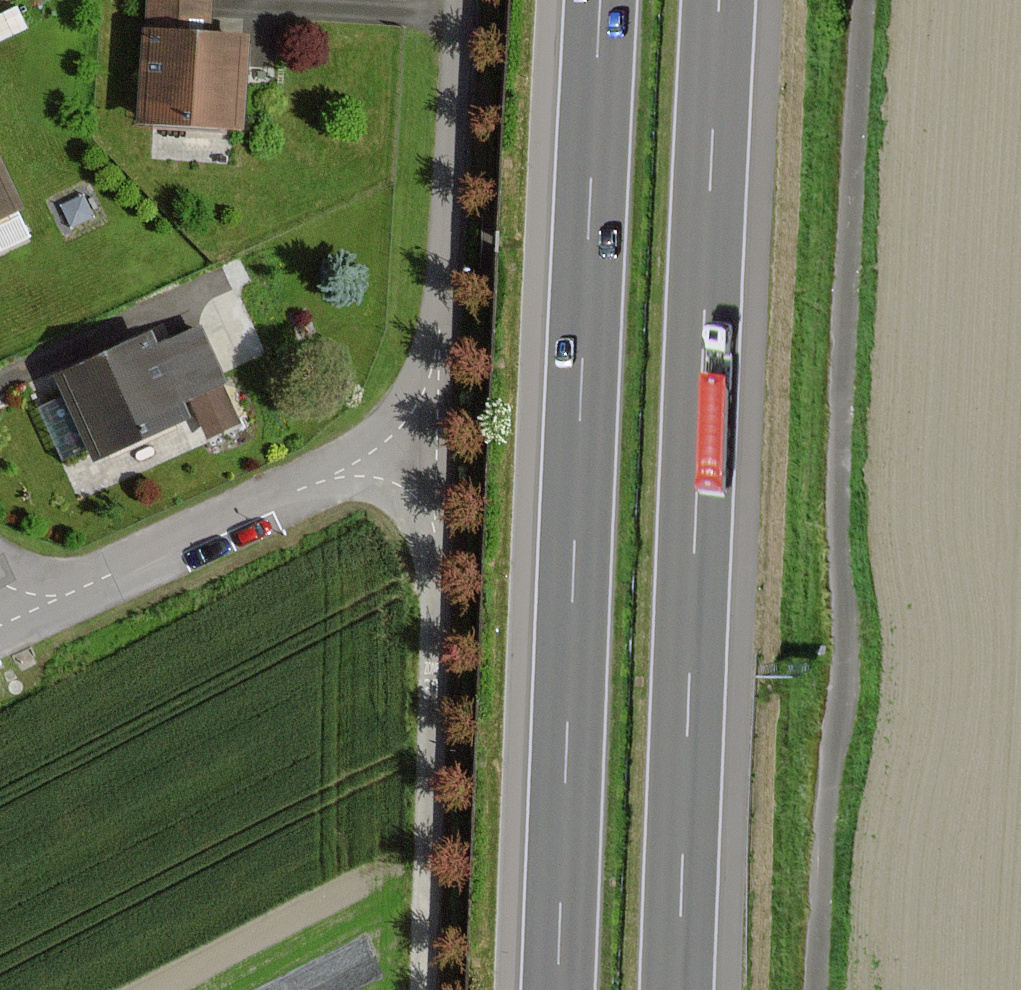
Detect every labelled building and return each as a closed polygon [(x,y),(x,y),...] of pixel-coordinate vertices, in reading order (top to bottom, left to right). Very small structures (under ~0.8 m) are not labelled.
[(245,38),(206,35),(208,0),(150,0),(148,31),(142,118),(239,125),(245,38)] [(16,207),(0,174),(0,215),(16,207)] [(150,336),(59,376),(94,456),(187,415),(179,397),(219,379),(198,332),(156,350),(150,336)]
